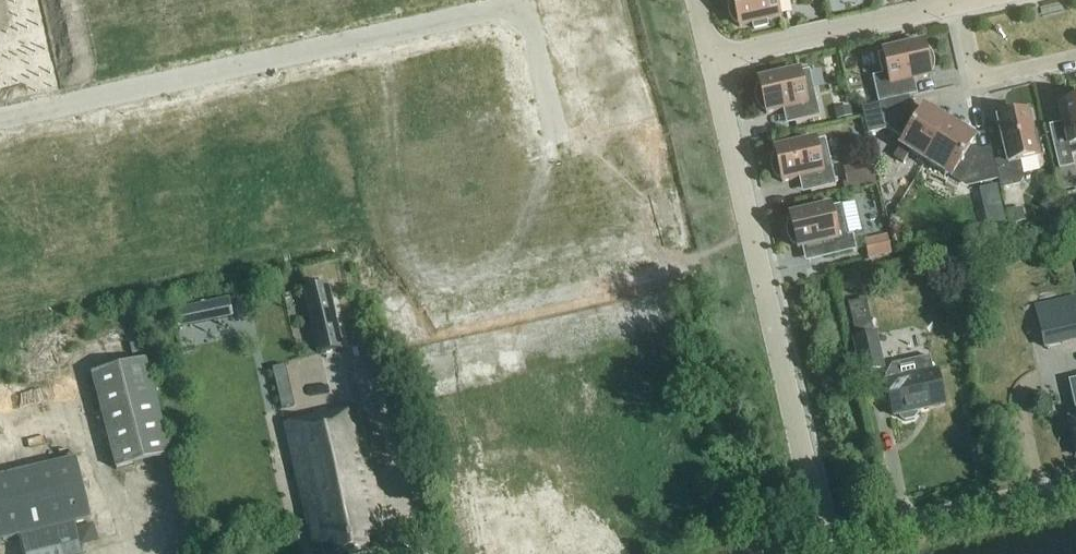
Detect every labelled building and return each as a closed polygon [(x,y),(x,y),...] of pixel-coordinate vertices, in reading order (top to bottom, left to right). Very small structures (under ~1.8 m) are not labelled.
[(780,19),(775,0),(733,0),(730,1),(729,6),(729,11),(730,16),(732,21),(736,25),(739,24),(740,28),(753,25),(754,30),(768,27),(767,22),(780,19)] [(0,33),(0,60),(41,50),(35,25),(44,23),(41,10),(15,16),(18,29),(0,33)] [(879,105),(908,98),(909,98),(906,83),(931,77),(930,73),(932,73),(934,68),(934,62),(933,57),(931,53),(927,49),(924,49),(923,45),(910,48),(909,43),(895,46),(896,51),(878,56),(883,76),(872,78),(879,105)] [(0,60),(0,74),(3,86),(30,80),(33,92),(59,86),(56,74),(47,76),(41,50),(0,60)] [(756,98),(757,103),(759,108),(763,112),(766,111),(767,115),(792,110),(795,124),(821,118),(810,71),(786,77),(785,72),(771,75),(772,80),(759,83),(760,87),(757,88),(756,93),(756,98)] [(1050,135),(1059,171),(1074,168),(1072,158),(1075,157),(1075,96),(1072,97),(1067,100),(1064,103),(1064,106),(1060,107),(1066,132),(1050,135)] [(910,153),(926,163),(952,120),(939,112),(937,116),(925,109),(915,124),(906,119),(912,114),(908,98),(879,105),(862,109),(868,136),(888,131),(904,141),(894,158),(903,164),(910,153)] [(853,117),(850,107),(834,111),(836,121),(853,117)] [(1004,147),(991,149),(999,181),(1023,176),(1020,163),(1038,159),(1028,114),(998,121),(1004,147)] [(952,120),(926,163),(967,189),(999,181),(991,149),(977,153),(979,162),(973,161),(965,156),(975,140),(963,133),(966,129),(952,120)] [(776,156),(773,157),(772,162),(772,167),(773,172),(775,177),(779,180),(782,180),(783,184),(807,178),(811,193),(837,187),(826,140),(775,152),(776,156)] [(854,166),(860,188),(877,184),(871,162),(854,166)] [(9,218),(2,186),(0,187),(0,219),(9,218)] [(980,192),(984,209),(1003,205),(999,188),(980,192)] [(791,222),(789,223),(787,228),(787,233),(788,238),(791,243),(794,246),(797,246),(798,250),(823,244),(826,259),(857,252),(853,236),(848,237),(841,206),(790,218),(791,222)] [(1025,223),(1022,209),(1009,212),(1012,226),(1025,223)] [(865,241),(868,257),(891,251),(887,236),(865,241)] [(305,291),(321,356),(341,351),(326,286),(305,291)] [(952,322),(945,307),(931,313),(938,328),(952,322)] [(179,330),(194,327),(190,308),(175,312),(179,330)] [(1045,349),(1075,342),(1075,310),(1038,319),(1045,349)] [(853,340),(861,375),(884,370),(876,335),(853,340)] [(892,367),(895,381),(886,383),(894,418),(899,417),(900,420),(905,423),(914,421),(917,416),(916,413),(945,406),(937,372),(933,373),(929,358),(892,367)] [(92,376),(117,471),(172,456),(146,362),(92,376)] [(382,533),(352,413),(284,430),(314,548),(334,544),(336,553),(347,553),(366,550),(363,537),(382,533)] [(489,477),(464,483),(470,511),(495,505),(499,522),(531,515),(526,495),(550,489),(543,457),(519,463),(517,453),(485,461),(489,477)] [(76,460),(0,478),(0,544),(21,539),(25,553),(83,553),(81,545),(76,525),(90,522),(76,460)]
